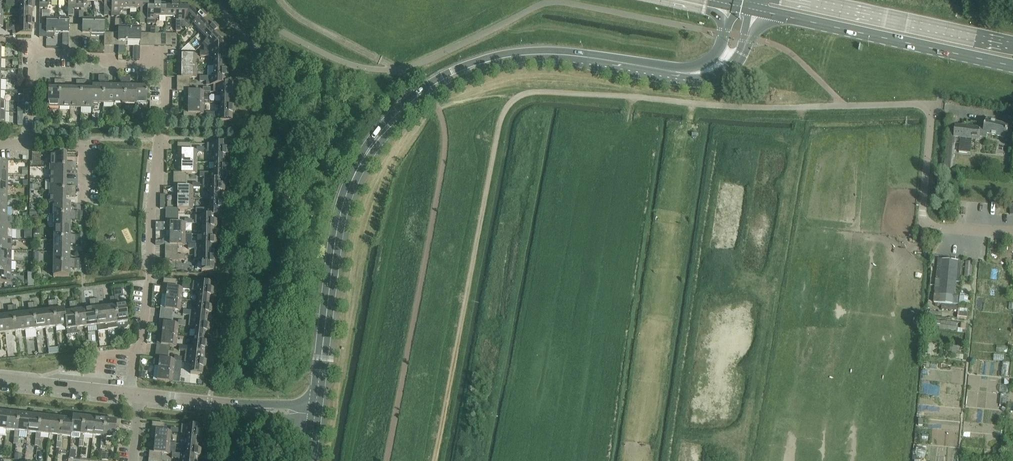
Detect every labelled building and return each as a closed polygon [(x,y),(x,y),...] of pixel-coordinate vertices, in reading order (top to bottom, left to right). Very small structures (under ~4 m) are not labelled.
[(13,2),(6,2),(6,7),(17,7),(17,8),(19,9),(20,9),(20,17),(32,17),(32,11),(34,11),(34,6),(32,6),(32,0),(13,0),(13,2)] [(40,9),(48,9),(48,4),(49,4),(50,3),(50,2),(58,2),(58,0),(40,0),(40,9)] [(58,2),(66,2),(66,3),(67,5),(68,5),(68,16),(73,16),(73,9),(76,9),(76,0),(58,0),(58,2)] [(76,9),(84,10),(84,5),(85,5),(86,4),(86,2),(94,2),(94,0),(76,0),(76,9)] [(94,2),(102,3),(102,4),(103,5),(104,5),(104,17),(109,17),(109,10),(112,10),(112,0),(94,0),(94,2)] [(112,10),(111,17),(119,17),(120,13),(121,13),(122,11),(122,10),(130,10),(130,0),(112,0),(112,10)] [(130,10),(138,10),(138,12),(139,13),(140,13),(140,24),(144,24),(145,18),(147,18),(148,18),(148,6),(148,0),(130,0),(130,10)] [(154,6),(148,6),(148,18),(147,18),(147,25),(155,25),(155,21),(157,21),(158,19),(158,18),(166,18),(166,6),(160,6),(160,4),(154,4),(154,6)] [(172,6),(166,6),(166,18),(173,18),(173,19),(175,21),(176,21),(176,32),(180,32),(181,25),(183,25),(189,11),(187,11),(187,7),(178,6),(178,4),(172,4),(172,6)] [(191,12),(189,11),(183,25),(188,30),(191,27),(192,28),(194,28),(195,27),(200,33),(208,25),(204,21),(206,19),(202,15),(200,16),(194,9),(191,12)] [(32,17),(20,17),(20,25),(19,25),(17,26),(17,27),(6,27),(6,32),(13,32),(13,35),(31,35),(32,29),(34,29),(34,23),(32,23),(32,17)] [(69,19),(47,19),(46,38),(54,38),(54,34),(69,34),(69,19)] [(105,20),(83,19),(83,20),(82,39),(90,39),(90,35),(105,35),(105,20)] [(208,25),(200,33),(205,38),(204,39),(204,41),(205,42),(202,45),(207,50),(221,45),(220,43),(223,40),(217,33),(218,31),(214,27),(212,29),(208,25)] [(141,27),(119,27),(119,28),(118,47),(126,47),(126,43),(141,43),(141,27)] [(221,45),(207,50),(207,53),(200,53),(200,57),(211,57),(211,58),(213,60),(214,60),(214,68),(225,68),(226,62),(228,62),(228,56),(226,56),(226,46),(222,46),(221,45)] [(197,56),(177,56),(177,64),(181,64),(181,78),(197,78),(197,56)] [(225,68),(214,68),(214,75),(212,75),(211,77),(211,78),(200,78),(200,82),(206,82),(206,86),(213,86),(225,86),(225,85),(225,79),(228,79),(228,73),(225,73),(225,68)] [(99,87),(92,87),(92,92),(92,104),(103,104),(104,77),(99,77),(99,82),(99,87)] [(109,77),(104,77),(103,104),(114,105),(114,87),(108,87),(108,83),(109,83),(109,77)] [(121,87),(114,87),(114,105),(125,105),(125,77),(120,77),(120,83),(121,83),(121,87)] [(130,78),(125,77),(125,105),(136,105),(136,88),(130,88),(130,83),(130,78)] [(142,88),(136,88),(136,105),(147,105),(147,78),(142,78),(142,83),(142,88)] [(48,108),(59,108),(60,81),(55,81),(55,86),(55,91),(48,91),(48,108)] [(65,81),(60,81),(59,108),(70,109),(70,91),(64,91),(64,87),(65,87),(65,81)] [(77,91),(70,91),(70,109),(81,109),(81,81),(76,81),(76,87),(77,87),(77,91)] [(86,82),(81,81),(81,109),(92,109),(92,104),(92,92),(86,92),(86,87),(86,82)] [(213,86),(213,93),(218,93),(218,95),(219,96),(221,96),(220,104),(232,104),(232,98),(235,98),(235,92),(232,92),(232,85),(225,85),(225,86),(213,86)] [(203,92),(189,92),(184,92),(184,100),(188,100),(188,114),(203,115),(204,93),(204,92),(203,92)] [(232,104),(220,104),(220,111),(219,111),(218,113),(218,114),(206,114),(206,118),(213,118),(213,122),(232,122),(232,115),(234,115),(234,110),(232,110),(232,104)] [(950,124),(946,170),(953,171),(956,137),(980,140),(981,132),(1006,139),(1010,126),(988,121),(986,128),(950,124)] [(961,143),(960,153),(971,154),(972,144),(961,143)] [(226,145),(207,145),(207,153),(211,153),(211,154),(213,156),(214,156),(214,163),(226,164),(226,158),(228,158),(228,152),(226,152),(226,145)] [(196,152),(178,152),(177,160),(182,160),(181,174),(197,174),(197,153),(197,152),(196,152)] [(50,156),(50,168),(76,169),(76,163),(71,163),(71,164),(66,164),(66,156),(50,156)] [(226,164),(214,163),(214,171),(213,171),(211,172),(211,174),(200,174),(200,178),(207,178),(207,181),(222,182),(225,182),(226,175),(228,175),(228,169),(226,169),(226,164)] [(76,169),(50,168),(50,180),(66,180),(66,173),(70,173),(76,174),(76,169)] [(66,180),(50,180),(46,180),(46,192),(50,192),(76,192),(76,187),(70,187),(70,188),(66,188),(66,180)] [(207,181),(203,181),(203,189),(207,189),(207,190),(209,192),(210,192),(210,199),(222,200),(222,194),(224,194),(224,188),(222,188),(222,182),(207,181)] [(192,188),(173,188),(173,196),(178,196),(177,210),(193,210),(193,189),(193,188),(192,188)] [(76,192),(50,192),(49,205),(54,205),(54,204),(65,205),(65,204),(66,197),(70,197),(76,197),(76,192)] [(222,200),(210,199),(210,207),(208,207),(207,208),(207,210),(196,210),(196,214),(202,214),(202,217),(214,217),(214,218),(221,218),(221,211),(224,211),(224,205),(221,205),(222,200)] [(54,204),(54,205),(54,217),(80,217),(80,212),(75,212),(75,213),(70,213),(70,205),(65,204),(65,205),(54,204)] [(80,217),(54,217),(54,229),(70,229),(70,221),(75,222),(80,222),(80,217)] [(202,217),(195,217),(195,225),(200,225),(200,226),(201,228),(202,228),(202,235),(214,235),(214,230),(216,230),(216,224),(214,224),(214,218),(214,217),(202,217)] [(12,230),(12,219),(7,219),(0,219),(0,230),(12,230)] [(185,224),(166,224),(166,231),(170,232),(170,246),(185,246),(185,225),(185,224)] [(70,229),(54,229),(54,241),(80,241),(80,236),(74,236),(74,237),(70,237),(70,229)] [(0,230),(0,241),(11,241),(12,230),(0,230)] [(214,235),(202,235),(202,243),(201,243),(199,244),(199,246),(188,245),(188,250),(195,250),(195,253),(214,253),(214,247),(216,247),(216,241),(214,241),(214,235)] [(0,241),(0,251),(11,252),(11,241),(0,241)] [(80,241),(54,241),(54,253),(70,253),(70,245),(74,246),(80,246),(80,241)] [(0,251),(0,262),(11,262),(11,252),(0,251)] [(70,253),(54,253),(53,265),(79,265),(80,260),(74,260),(74,261),(70,261),(70,253)] [(214,253),(195,253),(195,261),(199,261),(199,262),(200,264),(202,264),(202,272),(213,272),(213,266),(216,266),(216,260),(213,260),(214,253)] [(936,287),(934,303),(958,305),(959,297),(955,297),(956,283),(960,283),(962,262),(938,260),(936,279),(940,279),(940,287),(936,287)] [(0,262),(0,273),(11,273),(11,262),(0,262)] [(79,265),(53,265),(53,277),(69,278),(69,269),(74,270),(79,270),(79,265)] [(11,273),(0,273),(0,284),(2,284),(11,285),(11,273)] [(212,285),(193,283),(192,291),(197,292),(197,293),(198,295),(199,295),(198,302),(210,304),(211,298),(213,298),(214,292),(211,292),(212,285)] [(182,289),(163,287),(162,295),(161,309),(180,312),(182,290),(183,290),(182,289)] [(121,289),(113,290),(114,298),(119,297),(120,297),(122,295),(121,289)] [(128,323),(126,306),(120,306),(119,297),(114,298),(118,329),(118,330),(127,329),(129,327),(128,323)] [(959,305),(968,305),(969,298),(960,297),(959,305)] [(118,329),(114,298),(110,299),(111,307),(105,308),(108,330),(118,329)] [(91,310),(85,311),(87,328),(97,327),(94,300),(90,301),(91,310)] [(108,330),(105,308),(99,309),(98,300),(94,300),(97,327),(98,333),(108,332),(108,330)] [(57,301),(53,302),(56,328),(66,327),(64,313),(64,310),(58,310),(57,301)] [(49,311),(44,312),(46,329),(56,328),(53,302),(48,302),(49,311)] [(78,302),(74,303),(77,329),(87,328),(85,311),(79,311),(78,302)] [(210,304),(198,302),(198,310),(196,310),(195,311),(194,312),(183,311),(183,316),(190,316),(189,320),(208,322),(209,315),(211,316),(212,310),(209,309),(210,304)] [(77,329),(74,303),(69,303),(70,312),(64,313),(66,327),(67,336),(77,335),(77,329)] [(29,314),(23,315),(25,332),(35,330),(32,304),(28,305),(29,314)] [(37,304),(32,304),(35,330),(46,329),(44,312),(38,313),(37,304)] [(16,306),(12,307),(15,333),(25,332),(23,315),(18,315),(16,306)] [(9,316),(3,317),(5,334),(15,333),(12,307),(8,307),(9,316)] [(958,309),(957,319),(967,320),(968,310),(958,309)] [(208,322),(189,320),(188,327),(193,328),(193,329),(194,330),(195,331),(194,338),(206,339),(207,334),(209,334),(210,328),(207,328),(208,322)] [(930,321),(930,328),(956,331),(957,323),(943,322),(930,321)] [(178,325),(172,325),(159,323),(158,331),(157,345),(176,347),(178,326),(179,325),(178,325)] [(206,339),(194,338),(194,346),(192,346),(191,347),(191,348),(179,347),(179,351),(186,352),(185,355),(204,357),(205,351),(207,351),(208,345),(205,345),(206,339)] [(950,346),(948,357),(956,358),(957,347),(950,346)] [(204,357),(185,355),(184,363),(189,363),(189,365),(190,366),(191,366),(190,374),(202,376),(203,370),(205,370),(206,364),(203,364),(204,357)] [(174,361),(155,359),(153,381),(172,383),(175,362),(175,361),(174,361)] [(0,413),(0,431),(6,431),(8,414),(0,413)] [(19,415),(8,414),(6,431),(15,432),(17,432),(19,415)] [(30,416),(19,415),(17,432),(15,432),(14,438),(19,439),(19,433),(28,433),(30,416)] [(40,417),(30,416),(28,433),(36,434),(38,435),(40,417)] [(51,419),(40,417),(38,435),(36,434),(36,441),(40,441),(41,435),(49,436),(51,419)] [(84,418),(73,417),(72,421),(73,421),(71,434),(72,434),(80,435),(82,436),(84,418)] [(95,420),(84,418),(82,436),(80,435),(79,442),(84,442),(85,436),(93,437),(95,420)] [(62,420),(51,419),(49,436),(58,437),(60,437),(62,420)] [(72,421),(62,420),(60,437),(58,437),(57,443),(61,443),(62,437),(71,438),(72,434),(71,434),(73,421),(72,421)] [(106,421),(95,420),(93,437),(102,438),(104,438),(106,421)] [(117,422),(106,421),(104,438),(102,438),(101,444),(105,444),(106,438),(115,439),(117,422)] [(200,428),(182,427),(181,435),(185,435),(185,436),(186,438),(188,438),(187,445),(199,447),(199,441),(202,441),(202,435),(200,435),(200,428)] [(170,433),(152,431),(151,439),(155,439),(154,453),(169,455),(171,434),(171,433),(170,433)] [(187,445),(186,453),(185,453),(183,454),(183,455),(172,454),(172,459),(178,460),(197,460),(198,458),(200,458),(201,453),(198,452),(199,447),(187,445)]
